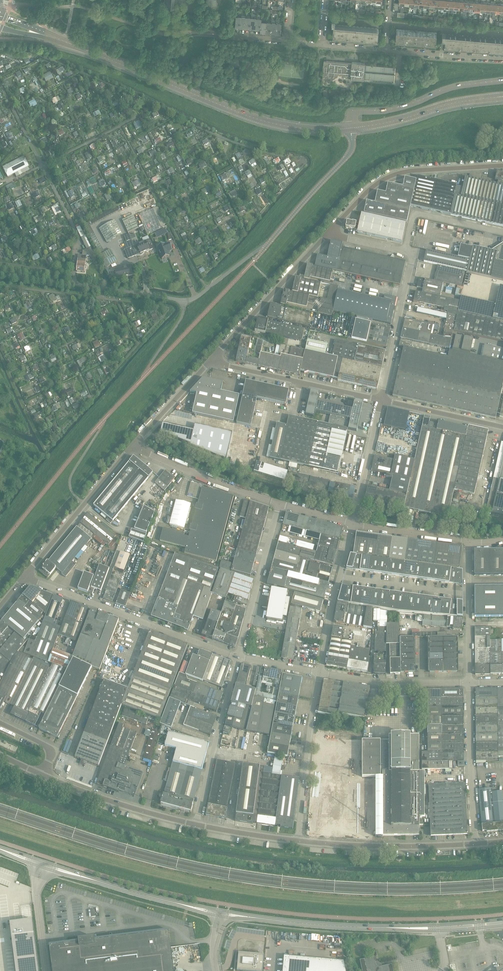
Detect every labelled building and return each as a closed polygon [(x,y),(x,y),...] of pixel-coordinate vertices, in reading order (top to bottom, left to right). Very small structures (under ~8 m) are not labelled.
[(164,7),(178,8),(179,4),(183,4),(184,0),(164,0),(164,7)] [(206,0),(207,8),(211,8),(214,8),(217,6),(217,0),(207,0),(206,0)] [(333,25),(333,32),(332,36),(378,40),(379,28),(335,25),(335,19),(332,19),(331,24),(333,25)] [(396,40),(404,41),(416,42),(417,30),(397,29),(396,40)] [(417,30),(416,42),(436,43),(437,32),(417,30)] [(352,63),(326,61),(324,61),(323,65),(323,67),(322,70),(323,72),(322,79),(329,80),(329,79),(332,80),(335,78),(336,75),(339,74),(342,75),(344,77),(347,78),(350,78),(352,63)] [(352,63),(350,78),(364,80),(364,79),(365,72),(365,64),(365,63),(352,62),(352,63)] [(50,72),(43,76),(46,81),(53,77),(50,72)] [(139,121),(133,124),(136,130),(142,127),(139,121)] [(23,157),(3,167),(8,177),(28,167),(28,166),(23,157)] [(483,202),(502,206),(502,173),(501,173),(501,174),(497,173),(496,180),(499,181),(498,184),(466,177),(463,188),(457,186),(455,195),(483,202)] [(435,198),(453,202),(455,195),(457,186),(457,185),(417,176),(416,180),(412,200),(411,206),(432,211),(435,198)] [(412,200),(416,180),(405,178),(403,187),(388,183),(386,193),(377,191),(377,193),(412,200)] [(114,184),(110,187),(113,193),(118,190),(114,184)] [(412,200),(377,193),(375,203),(366,201),(364,213),(407,222),(411,206),(412,200)] [(450,215),(479,221),(483,202),(455,195),(453,202),(450,215)] [(432,211),(450,215),(453,202),(435,198),(432,211)] [(483,202),(479,221),(502,227),(502,206),(483,202)] [(88,223),(90,225),(91,225),(91,226),(119,211),(116,206),(88,221),(88,223)] [(157,207),(139,215),(147,234),(162,228),(161,226),(165,224),(157,207)] [(351,229),(358,230),(357,232),(357,233),(401,243),(405,224),(361,214),(359,223),(359,224),(356,224),(356,223),(352,222),(352,223),(347,222),(346,228),(351,229)] [(38,216),(33,218),(36,224),(44,220),(41,215),(38,217),(38,216)] [(132,216),(122,220),(128,233),(138,228),(132,216)] [(114,220),(99,228),(107,243),(122,234),(114,220)] [(105,252),(90,225),(88,223),(84,225),(101,255),(105,252)] [(155,232),(157,237),(168,233),(166,228),(155,232)] [(149,250),(153,249),(151,245),(152,245),(150,241),(147,242),(148,244),(147,244),(146,241),(134,246),(129,235),(124,237),(128,248),(124,250),(128,258),(146,252),(147,252),(148,252),(149,250)] [(84,236),(80,238),(86,249),(90,247),(84,236)] [(317,255),(315,266),(332,270),(400,285),(405,261),(342,247),(342,244),(331,241),(330,245),(329,246),(328,248),(329,249),(327,257),(317,255)] [(165,244),(157,247),(162,259),(170,256),(169,253),(170,252),(173,251),(170,243),(165,244)] [(502,281),(502,243),(496,247),(495,246),(492,247),(493,249),(491,251),(472,247),(472,246),(472,247),(469,260),(467,272),(466,272),(502,281)] [(461,244),(459,252),(458,257),(469,260),(472,247),(461,245),(461,244)] [(78,255),(78,261),(77,271),(85,272),(86,257),(90,255),(92,259),(96,257),(91,247),(83,251),(83,255),(78,255)] [(106,268),(113,264),(118,261),(111,250),(99,256),(106,268)] [(469,260),(458,257),(426,250),(423,262),(467,272),(469,260)] [(296,277),(295,281),(293,292),(309,295),(317,297),(321,283),(310,280),(311,277),(330,281),(332,270),(315,266),(308,264),(304,279),(296,277)] [(117,279),(133,275),(131,266),(115,269),(116,273),(111,274),(112,280),(117,279)] [(434,281),(443,283),(461,287),(464,272),(437,266),(434,281)] [(423,288),(422,293),(440,297),(443,283),(419,278),(417,287),(423,288)] [(338,287),(331,285),(327,300),(335,301),(338,289),(338,287)] [(479,316),(502,322),(502,287),(500,286),(496,304),(461,296),(460,301),(458,311),(472,315),(479,316)] [(335,301),(333,311),(352,315),(372,320),(391,324),(397,298),(385,295),(384,299),(338,289),(335,301)] [(309,295),(293,292),(284,290),(281,305),(286,306),(287,302),(307,307),(309,295)] [(448,309),(447,314),(457,316),(458,311),(460,301),(440,297),(422,293),(416,291),(413,301),(448,309)] [(335,301),(327,300),(321,298),(318,313),(332,316),(333,311),(335,301)] [(310,313),(270,305),(268,317),(277,319),(277,320),(279,320),(307,326),(310,313)] [(479,316),(472,315),(458,311),(457,316),(455,325),(454,329),(453,331),(502,342),(502,322),(479,316)] [(386,347),(391,328),(371,324),(372,320),(352,315),(347,339),(386,347)] [(405,318),(403,328),(431,335),(433,325),(405,318)] [(268,321),(258,319),(255,331),(265,333),(299,341),(300,341),(301,341),(301,340),(302,340),(302,339),(304,329),(268,321)] [(454,329),(445,327),(443,337),(452,339),(453,331),(454,329)] [(403,328),(402,331),(401,338),(429,344),(431,335),(403,328)] [(473,338),(456,334),(453,348),(470,352),(473,338)] [(443,337),(431,335),(429,344),(449,349),(452,339),(443,337)] [(242,336),(239,349),(261,353),(263,341),(242,336)] [(308,339),(305,350),(325,354),(328,343),(308,339)] [(99,340),(93,342),(95,348),(101,345),(99,340)] [(333,356),(343,358),(365,363),(382,367),(386,350),(359,345),(355,345),(336,341),(333,356)] [(289,357),(292,347),(281,345),(279,355),(282,355),(289,357)] [(502,363),(502,349),(485,345),(482,358),(502,363)] [(301,370),(305,350),(292,347),(289,357),(282,355),(279,371),(300,376),(301,370)] [(239,349),(236,361),(279,371),(282,355),(279,355),(278,357),(261,353),(239,349)] [(301,370),(304,371),(304,373),(309,372),(338,379),(343,358),(333,356),(305,350),(301,370)] [(53,362),(60,360),(58,357),(56,358),(55,354),(50,355),(53,362)] [(365,363),(343,358),(338,379),(338,381),(360,386),(365,363)] [(360,386),(373,389),(377,390),(382,367),(365,363),(360,386)] [(226,384),(203,379),(190,393),(191,392),(197,394),(192,414),(233,423),(239,396),(221,392),(223,383),(226,384)] [(285,405),(286,405),(289,390),(246,381),(243,395),(237,424),(251,427),(257,398),(285,405)] [(311,390),(305,415),(314,417),(315,412),(318,401),(320,392),(311,390)] [(352,409),(348,429),(357,431),(363,402),(360,401),(356,400),(355,400),(352,409)] [(277,424),(269,458),(279,460),(338,474),(348,429),(352,409),(318,402),(318,401),(315,412),(316,413),(316,412),(330,415),(328,425),(289,416),(286,426),(277,424)] [(189,423),(192,409),(178,406),(176,420),(189,423)] [(388,407),(384,425),(384,426),(405,430),(409,412),(388,407)] [(404,507),(435,514),(448,517),(454,490),(468,428),(438,422),(436,430),(428,428),(431,417),(424,415),(415,460),(410,479),(407,495),(404,507)] [(160,432),(160,433),(190,445),(190,446),(226,460),(232,433),(195,425),(194,430),(162,423),(162,425),(161,432),(160,432)] [(478,474),(486,441),(486,440),(488,430),(468,426),(468,428),(454,490),(474,494),(479,474),(478,474)] [(394,460),(375,456),(371,471),(393,475),(410,479),(415,460),(395,455),(394,460)] [(134,457),(124,468),(94,505),(113,521),(153,473),(134,457)] [(257,462),(254,472),(285,481),(288,472),(257,462)] [(165,470),(159,478),(155,483),(164,491),(174,478),(165,470)] [(291,472),(289,479),(309,483),(309,484),(329,489),(328,493),(353,499),(355,487),(310,477),(311,477),(291,472)] [(390,491),(407,495),(410,479),(393,475),(390,491)] [(499,479),(492,513),(502,516),(502,480),(499,479)] [(191,482),(187,496),(198,499),(201,485),(191,482)] [(407,495),(390,491),(368,486),(365,499),(374,501),(375,501),(393,505),(404,507),(407,495)] [(163,528),(160,540),(186,547),(184,553),(216,561),(233,496),(226,495),(226,494),(220,492),(220,493),(215,491),(209,489),(209,490),(202,488),(196,509),(201,511),(197,526),(192,524),(188,537),(184,536),(184,534),(163,528)] [(176,501),(170,525),(184,529),(191,505),(176,501)] [(256,554),(266,519),(269,507),(250,501),(238,549),(256,554)] [(146,533),(155,513),(144,507),(134,529),(146,533)] [(321,535),(339,539),(340,540),(343,528),(286,512),(283,525),(321,535)] [(81,523),(77,527),(91,539),(94,534),(108,546),(116,536),(110,532),(88,514),(80,523),(81,523)] [(227,536),(233,538),(237,524),(231,522),(227,536)] [(88,542),(91,539),(77,527),(48,561),(47,561),(39,571),(48,578),(56,568),(62,573),(61,574),(66,577),(76,565),(72,562),(88,542)] [(146,534),(131,530),(129,537),(143,542),(146,534)] [(377,559),(380,536),(356,533),(353,555),(361,557),(370,558),(377,559)] [(316,552),(335,557),(337,551),(336,550),(339,539),(321,535),(316,552)] [(389,560),(389,559),(392,537),(380,536),(377,559),(379,559),(388,560),(389,560)] [(407,539),(392,537),(389,559),(404,561),(407,539)] [(404,561),(433,565),(436,543),(407,539),(404,561)] [(301,548),(278,542),(271,568),(295,574),(328,583),(332,568),(310,562),(310,560),(299,557),(301,548)] [(462,547),(436,543),(433,565),(459,568),(462,547)] [(335,557),(316,552),(301,548),(299,557),(310,560),(333,566),(335,557)] [(237,549),(235,558),(254,563),(256,554),(238,549),(237,549)] [(474,576),(502,576),(502,550),(474,550),(474,576)] [(106,590),(103,599),(112,602),(115,593),(116,594),(124,571),(130,555),(120,552),(114,568),(106,590)] [(186,581),(194,560),(175,553),(151,617),(168,623),(167,625),(171,626),(171,624),(188,581),(186,581)] [(462,585),(462,576),(462,571),(389,560),(388,560),(379,559),(377,559),(370,558),(361,557),(353,555),(350,555),(346,569),(462,585)] [(231,572),(235,573),(250,579),(254,563),(235,558),(233,564),(231,564),(231,563),(222,560),(219,568),(229,571),(229,570),(231,570),(231,572)] [(186,581),(188,581),(204,587),(213,591),(220,569),(194,560),(186,581)] [(91,588),(94,589),(101,591),(109,569),(99,565),(91,588)] [(328,583),(295,574),(271,568),(267,584),(323,600),(328,583)] [(226,598),(228,593),(235,573),(231,572),(220,569),(213,591),(212,593),(226,598)] [(94,575),(84,572),(81,577),(92,581),(94,575)] [(233,601),(247,605),(254,580),(250,579),(235,573),(228,593),(235,596),(233,601)] [(92,581),(81,577),(79,583),(89,587),(92,581)] [(204,587),(188,581),(171,624),(185,629),(185,630),(188,631),(193,616),(204,587)] [(89,587),(79,583),(77,589),(87,593),(89,587)] [(463,602),(342,586),(338,602),(398,612),(463,617),(463,612),(463,602)] [(475,586),(475,617),(502,617),(502,586),(475,586)] [(213,591),(204,587),(193,616),(203,620),(212,593),(213,591)] [(19,600),(2,621),(24,640),(43,617),(45,615),(43,613),(43,612),(45,614),(52,594),(42,590),(41,590),(41,591),(32,588),(32,589),(30,589),(24,596),(23,595),(19,600)] [(271,588),(266,619),(282,622),(283,616),(286,616),(289,597),(286,597),(287,591),(271,588)] [(116,603),(125,607),(130,593),(121,589),(116,603)] [(320,612),(323,600),(294,592),(291,604),(302,607),(320,612)] [(132,594),(130,598),(141,602),(142,598),(132,594)] [(53,595),(44,621),(53,624),(63,598),(53,595)] [(71,602),(62,627),(59,635),(67,638),(80,605),(71,602)] [(212,639),(223,643),(236,606),(225,602),(221,613),(212,639)] [(337,603),(335,616),(334,622),(372,629),(372,608),(337,603)] [(80,605),(67,638),(76,641),(88,608),(80,605)] [(246,610),(236,606),(223,643),(235,648),(246,610)] [(282,657),(286,658),(289,659),(293,659),(294,660),(295,660),(295,659),(294,659),(295,655),(294,655),(302,608),(290,606),(290,607),(281,657),(282,657)] [(81,634),(90,638),(100,612),(91,609),(81,634)] [(203,632),(202,635),(202,636),(212,639),(221,613),(212,610),(204,632),(203,632)] [(110,616),(100,612),(90,638),(100,642),(110,616)] [(463,618),(423,615),(422,625),(453,628),(453,630),(462,630),(463,618)] [(99,670),(119,619),(110,616),(100,642),(90,638),(81,634),(72,657),(74,658),(92,668),(99,670)] [(2,621),(0,623),(0,654),(1,654),(10,662),(18,652),(27,642),(24,640),(2,621)] [(49,662),(54,649),(59,635),(62,627),(53,624),(44,621),(37,638),(33,636),(29,640),(24,653),(49,663),(49,662)] [(387,624),(387,628),(386,644),(390,644),(390,674),(400,674),(400,672),(400,661),(400,655),(400,649),(400,644),(400,638),(399,624),(387,624)] [(333,627),(331,637),(326,666),(347,669),(351,645),(352,641),(342,639),(343,629),(333,627)] [(374,674),(386,674),(386,644),(387,628),(378,627),(377,652),(378,652),(378,655),(374,655),(374,674)] [(475,636),(490,636),(490,627),(475,627),(475,636)] [(151,631),(133,677),(129,689),(128,689),(122,705),(160,720),(170,691),(188,645),(151,631)] [(490,636),(475,636),(475,666),(475,675),(475,674),(482,673),(482,675),(485,675),(485,674),(490,674),(490,675),(490,652),(490,636)] [(456,669),(458,669),(458,666),(456,666),(456,637),(443,637),(430,638),(430,666),(428,666),(428,669),(430,669),(430,672),(443,672),(456,672),(456,669)] [(414,666),(414,661),(414,638),(400,638),(400,644),(400,649),(400,655),(400,661),(400,672),(414,672),(414,669),(415,669),(415,666),(414,666)] [(490,675),(502,674),(501,652),(501,640),(490,640),(490,652),(490,675)] [(347,669),(354,670),(367,673),(370,657),(369,657),(370,650),(355,647),(355,646),(351,645),(347,669)] [(54,649),(49,662),(67,669),(72,656),(54,649)] [(232,662),(212,654),(200,650),(197,657),(193,655),(185,675),(186,675),(202,681),(203,681),(222,688),(232,662)] [(10,705),(32,660),(18,652),(10,662),(0,674),(0,709),(4,702),(10,705)] [(68,670),(45,715),(39,728),(48,733),(47,733),(50,734),(57,737),(92,668),(74,658),(68,670)] [(24,721),(29,712),(50,669),(32,660),(10,705),(14,707),(11,714),(24,721)] [(41,713),(45,715),(68,670),(53,664),(50,669),(29,712),(30,713),(25,721),(35,726),(39,717),(41,713)] [(242,664),(241,667),(231,703),(251,707),(254,697),(256,690),(246,687),(251,666),(242,664)] [(261,667),(257,667),(253,686),(257,687),(261,667)] [(281,671),(265,668),(263,678),(280,681),(281,671)] [(175,685),(193,692),(219,702),(223,693),(187,679),(186,675),(185,675),(179,673),(175,685)] [(267,753),(287,757),(288,751),(302,678),(282,674),(267,753)] [(99,766),(122,705),(128,689),(105,680),(75,757),(81,760),(80,764),(85,766),(86,762),(99,766)] [(368,697),(370,687),(324,680),(318,714),(338,717),(338,714),(364,718),(368,697)] [(193,692),(175,685),(170,699),(187,705),(188,701),(205,707),(204,708),(208,709),(216,711),(219,702),(193,692)] [(475,698),(502,697),(502,688),(475,689),(475,698)] [(427,689),(427,698),(463,698),(463,689),(427,689)] [(264,699),(254,697),(251,707),(252,708),(250,717),(246,731),(251,732),(251,734),(255,735),(255,733),(270,735),(275,706),(274,705),(275,702),(271,702),(270,705),(264,704),(264,699)] [(475,698),(475,707),(502,707),(502,697),(475,698)] [(463,698),(427,698),(427,707),(463,707),(463,698)] [(181,703),(170,699),(160,725),(171,729),(181,703)] [(251,707),(231,703),(230,708),(225,725),(239,729),(238,735),(245,737),(246,731),(250,717),(252,708),(251,707)] [(195,719),(198,710),(191,707),(187,716),(195,719)] [(427,707),(427,752),(441,752),(464,752),(463,707),(427,707)] [(475,716),(502,716),(502,707),(475,707),(475,716)] [(149,717),(125,709),(123,716),(146,724),(149,717)] [(210,735),(213,726),(217,717),(198,710),(195,719),(196,719),(202,722),(205,723),(204,727),(206,728),(204,733),(210,735)] [(475,716),(476,734),(502,733),(502,716),(475,716)] [(192,729),(198,731),(202,722),(196,719),(194,724),(192,729)] [(202,722),(198,731),(204,733),(206,728),(204,727),(205,723),(202,722)] [(112,744),(130,752),(137,733),(123,728),(124,725),(119,723),(112,744)] [(152,761),(160,732),(162,727),(158,726),(156,731),(152,729),(143,758),(152,761)] [(203,767),(209,743),(169,732),(165,746),(177,749),(173,762),(170,772),(167,771),(165,781),(168,782),(165,794),(163,794),(161,804),(191,812),(203,767)] [(476,743),(502,743),(502,733),(476,734),(476,743)] [(376,777),(376,782),(376,830),(376,837),(377,837),(378,837),(379,838),(380,838),(381,838),(382,837),(383,837),(383,835),(419,835),(419,825),(423,825),(423,820),(423,817),(424,817),(423,780),(423,772),(419,772),(419,771),(419,752),(418,735),(388,735),(388,740),(384,740),(361,740),(362,777),(376,777)] [(318,742),(318,833),(373,833),(373,779),(359,779),(359,742),(318,742)] [(476,743),(476,752),(498,752),(502,752),(502,743),(476,743)] [(108,788),(110,782),(111,782),(120,759),(127,761),(130,752),(112,744),(97,783),(98,783),(97,784),(108,788)] [(427,752),(422,752),(422,761),(442,761),(441,752),(427,752)] [(442,761),(449,761),(464,761),(464,752),(441,752),(442,761)] [(498,756),(498,752),(476,752),(476,761),(498,761),(498,756)] [(275,825),(281,776),(279,776),(283,758),(275,757),(272,775),(268,774),(269,768),(265,768),(257,825),(275,827),(275,825)] [(110,782),(108,788),(119,792),(119,791),(134,797),(143,773),(125,766),(127,761),(120,759),(111,782),(110,782)] [(236,764),(217,760),(208,804),(206,815),(225,819),(228,808),(227,808),(236,764)] [(235,821),(238,822),(252,824),(252,822),(257,823),(257,824),(257,825),(265,768),(243,764),(235,821)] [(281,826),(281,828),(293,829),(294,821),(299,778),(281,776),(275,825),(281,826)] [(467,832),(465,784),(429,785),(430,825),(431,836),(467,835),(467,833),(468,833),(468,832),(467,832)] [(478,790),(482,831),(487,831),(487,832),(494,831),(491,792),(491,788),(478,790)] [(491,792),(494,831),(502,830),(502,794),(502,791),(491,792)] [(10,923),(10,925),(16,970),(39,970),(33,920),(10,923)] [(50,946),(50,945),(49,945),(52,970),(174,970),(169,930),(168,930),(168,931),(95,940),(94,937),(94,938),(79,940),(79,939),(78,939),(79,942),(50,946)] [(237,970),(243,970),(263,970),(264,954),(238,952),(237,970)] [(283,970),(346,970),(344,961),(284,956),(283,970)] [(381,966),(377,963),(376,963),(374,957),(360,960),(362,970),(393,970),(392,964),(381,967),(381,966)]
